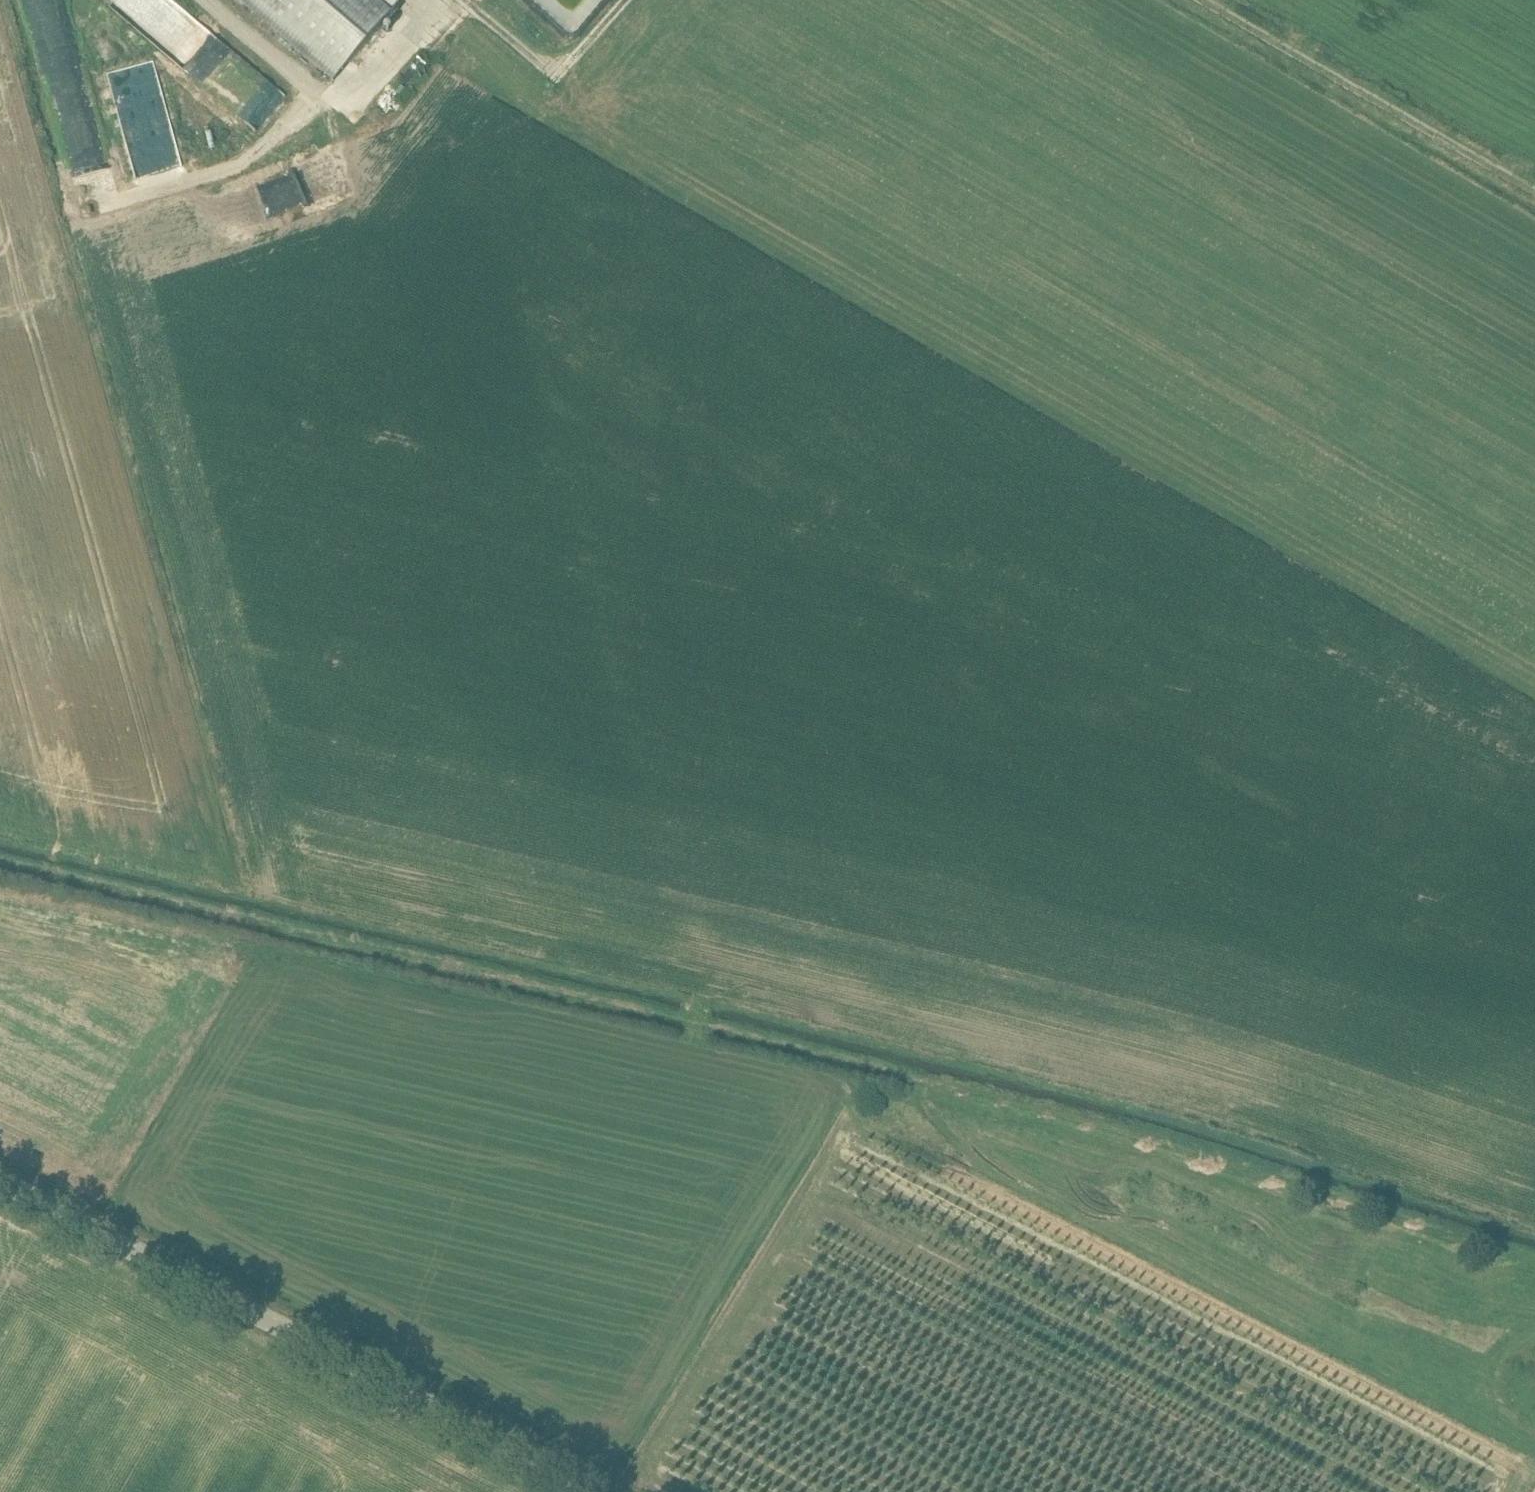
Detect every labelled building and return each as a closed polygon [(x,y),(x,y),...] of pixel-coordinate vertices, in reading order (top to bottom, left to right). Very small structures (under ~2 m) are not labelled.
[(283,94),(165,0),(115,0),(109,7),(257,126),(283,94)] [(335,81),(402,0),(237,0),(335,81)]
